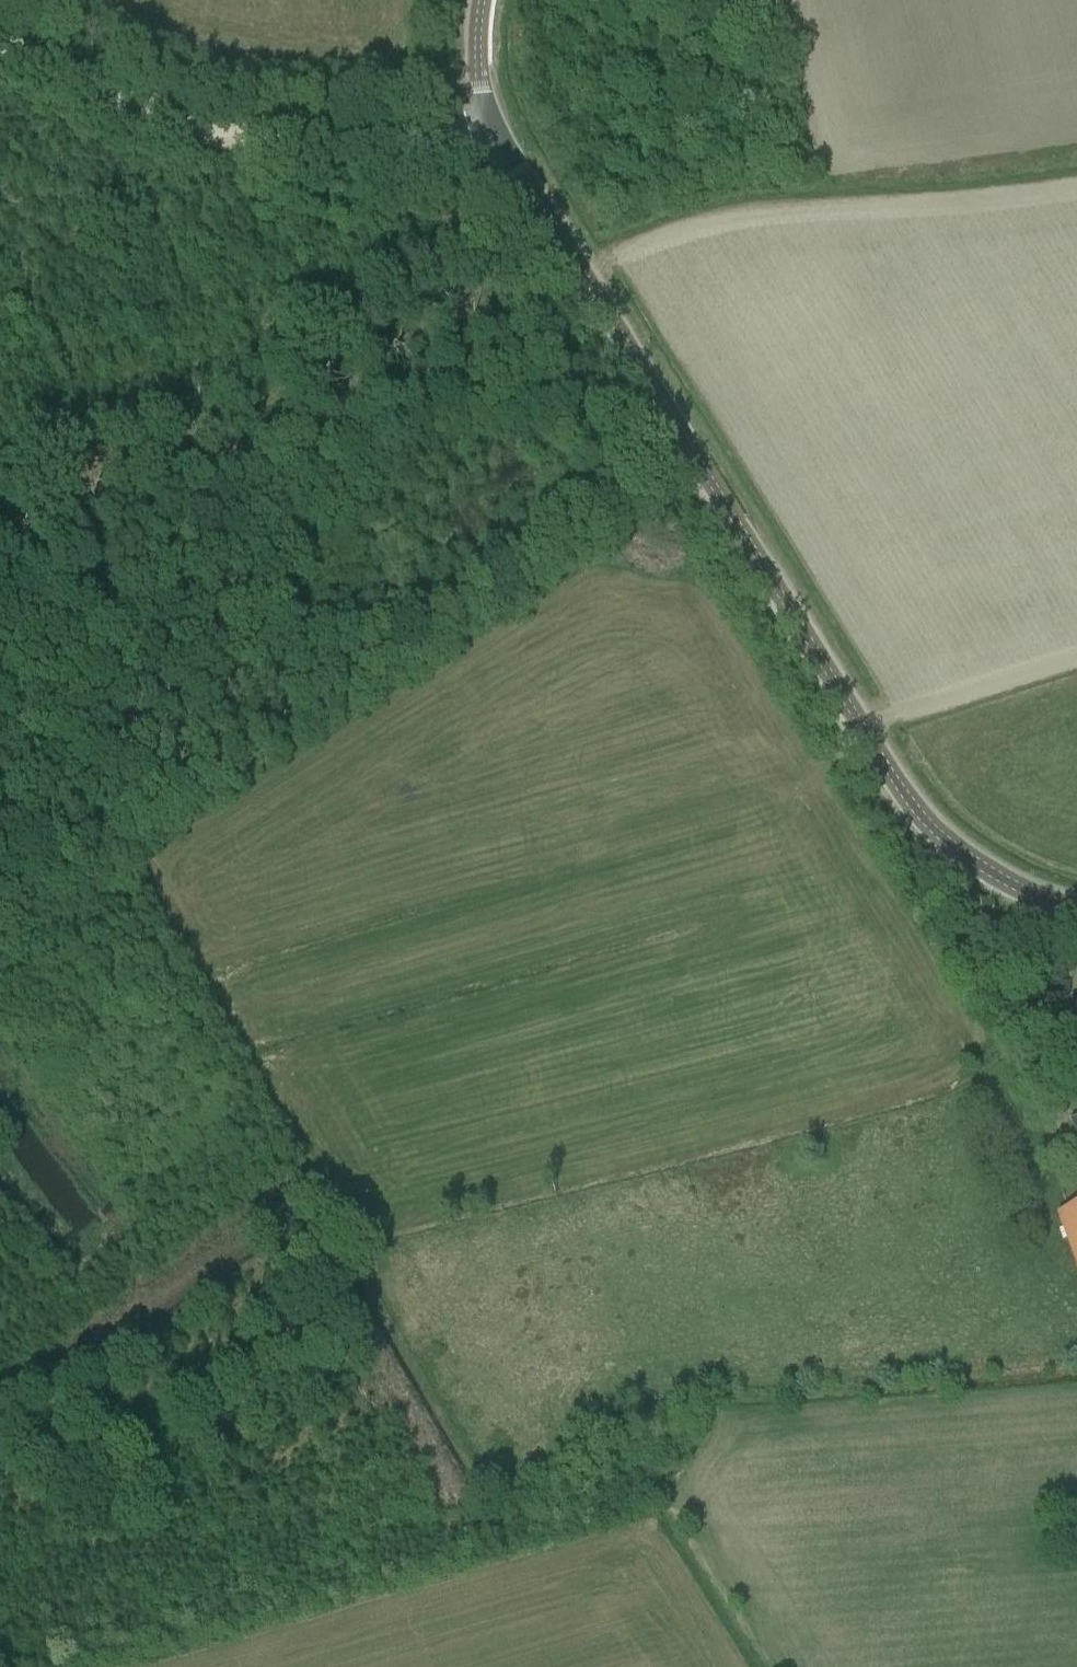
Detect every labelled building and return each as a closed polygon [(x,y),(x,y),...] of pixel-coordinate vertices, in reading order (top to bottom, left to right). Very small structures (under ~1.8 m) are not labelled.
[(1055,1216),(1076,1274),(1076,1207),(1055,1216)]
